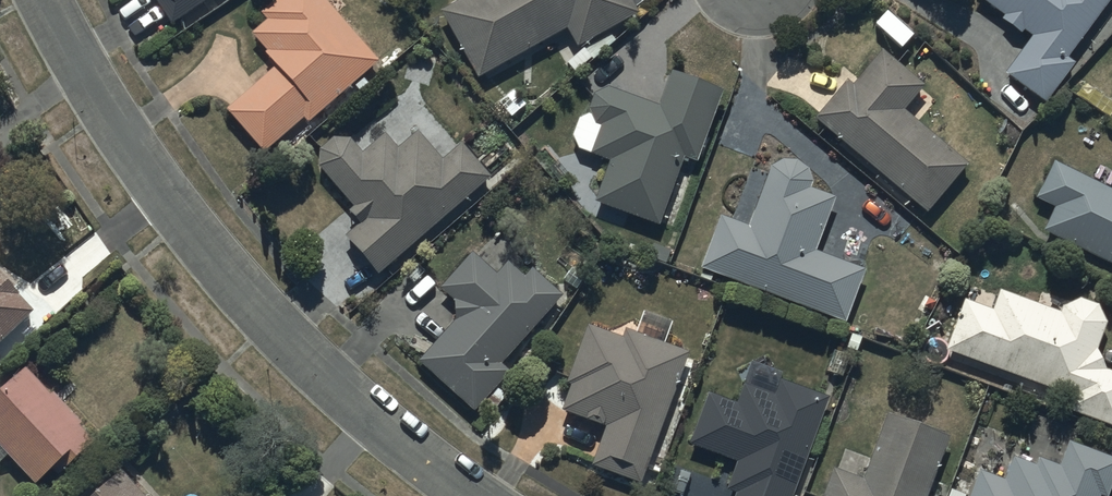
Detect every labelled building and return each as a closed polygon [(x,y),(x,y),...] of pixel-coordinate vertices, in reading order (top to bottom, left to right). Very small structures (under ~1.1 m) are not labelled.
[(172,24),(207,0),(156,0),(172,24)] [(326,0),(280,0),(264,14),(270,20),(253,35),(267,51),(264,54),(274,66),(225,109),(264,153),(306,116),(310,121),(380,60),(326,0)] [(445,11),(482,75),(567,26),(579,46),(637,12),(630,0),(465,0),(445,11)] [(1032,37),(1006,74),(1045,102),(1071,65),(1065,61),(1108,0),(978,0),(1032,37)] [(924,88),(884,54),(854,88),(849,84),(818,120),(928,214),(967,167),(903,113),(924,88)] [(725,91),(673,72),(660,108),(607,89),(593,96),(588,110),(593,123),(603,127),(592,157),(608,163),(592,206),(658,230),(684,160),(698,165),(725,91)] [(494,178),(463,143),(445,159),(420,130),(400,148),(387,133),(364,153),(353,139),(336,139),(322,150),(321,167),(356,207),(352,211),(363,224),(349,236),(382,274),(494,178)] [(1054,162),(1036,200),(1055,209),(1044,231),(1111,264),(1111,190),(1054,162)] [(787,164),(775,169),(752,229),(724,218),(704,270),(847,323),(867,270),(818,252),(838,200),(812,191),(814,184),(811,173),(801,165),(787,164)] [(564,297),(533,269),(526,277),(509,262),(499,274),(474,253),(443,288),(457,301),(458,320),(420,363),(476,413),(513,372),(504,364),(564,297)] [(35,316),(0,275),(0,346),(35,316)] [(1107,369),(1097,347),(1109,322),(1100,304),(1081,298),(1064,306),(1062,313),(999,290),(992,309),(964,300),(946,350),(1073,395),(1068,407),(1111,423),(1111,371),(1107,369)] [(689,354),(626,330),(623,339),(587,325),(565,383),(570,384),(560,411),(604,428),(591,463),(641,482),(689,354)] [(30,367),(0,395),(0,442),(48,494),(101,445),(30,367)] [(830,397),(785,381),(780,395),(747,383),(739,403),(710,392),(691,443),(738,460),(729,486),(741,490),(739,495),(794,495),(830,397)] [(890,415),(867,479),(834,467),(824,495),(925,495),(947,435),(890,415)] [(1070,440),(1061,464),(1039,456),(1037,463),(1013,454),(1004,476),(978,467),(967,495),(1099,495),(1101,491),(1109,494),(1111,486),(1111,455),(1070,440)] [(124,472),(98,495),(147,495),(124,472)]
